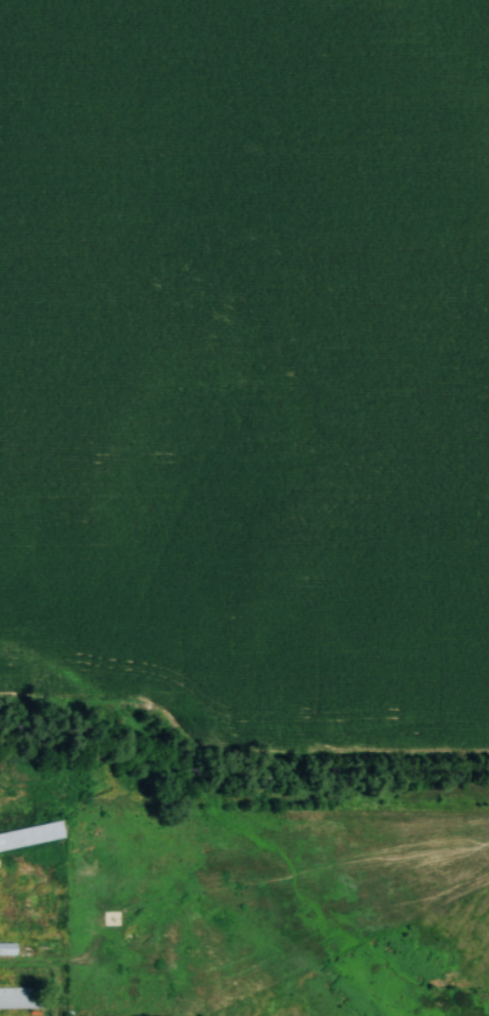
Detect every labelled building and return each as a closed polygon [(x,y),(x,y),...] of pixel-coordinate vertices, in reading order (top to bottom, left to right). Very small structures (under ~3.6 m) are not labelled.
[(62,821),(0,834),(0,852),(66,839),(62,821)] [(16,955),(16,943),(0,943),(0,955),(16,955)] [(43,1008),(43,987),(0,987),(0,1008),(43,1008)]
